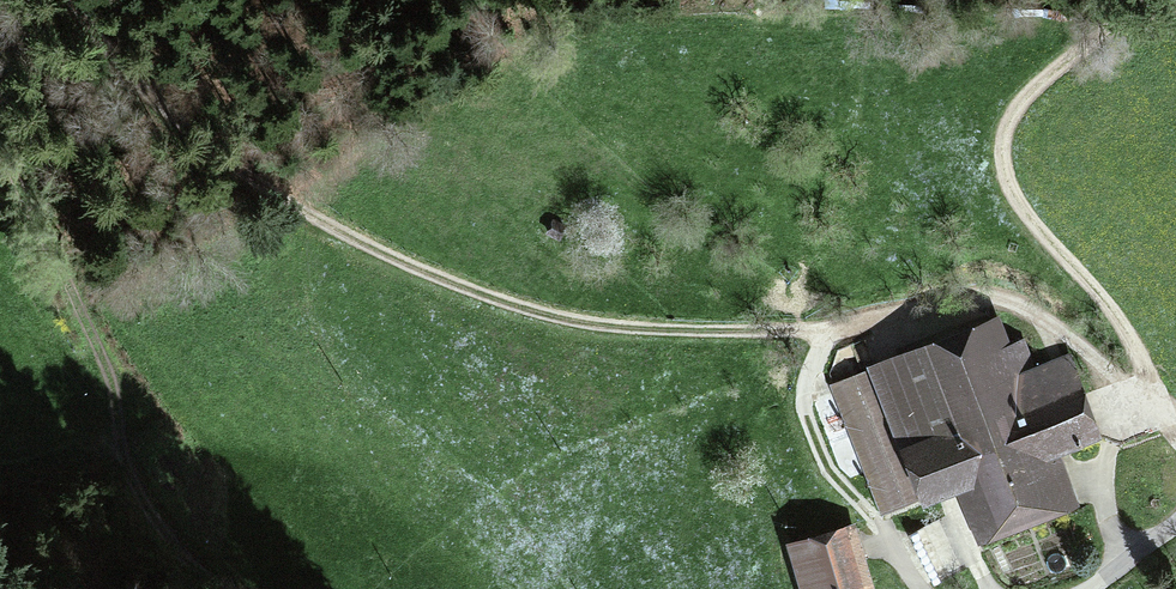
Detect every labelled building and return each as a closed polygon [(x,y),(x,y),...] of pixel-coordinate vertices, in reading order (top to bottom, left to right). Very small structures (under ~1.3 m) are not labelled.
[(1071,353),(1033,368),(1022,340),(1008,345),(996,312),(865,361),(867,367),(827,382),(879,517),(956,488),(978,545),(1072,509),(1052,457),(1104,437),(1071,353)] [(786,540),(800,588),(875,588),(854,520),(786,540)]
